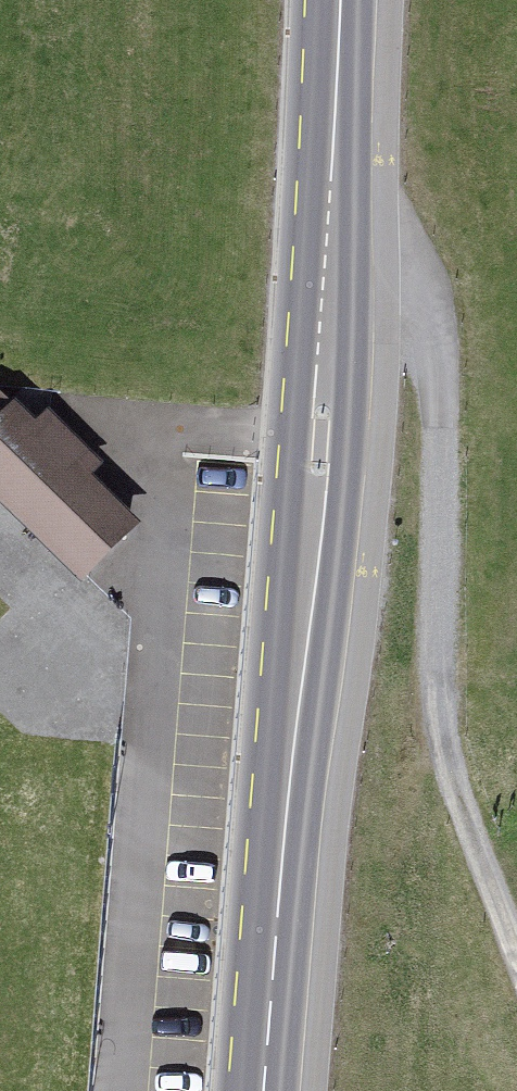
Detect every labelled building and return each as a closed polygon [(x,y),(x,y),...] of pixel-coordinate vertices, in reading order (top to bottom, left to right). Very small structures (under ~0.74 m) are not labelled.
[(128,523),(73,469),(88,455),(47,415),(32,430),(2,400),(0,402),(0,491),(80,570),(128,523)]
